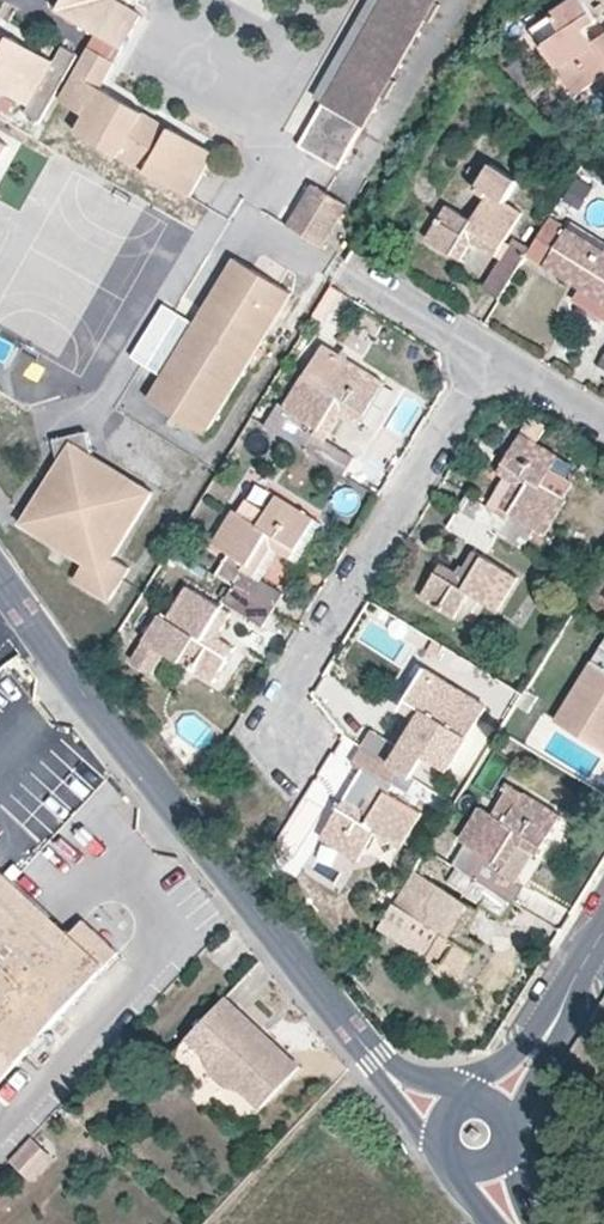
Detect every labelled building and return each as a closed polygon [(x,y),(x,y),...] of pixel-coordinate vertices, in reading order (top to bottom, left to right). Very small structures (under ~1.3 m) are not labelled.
[(57,12),(123,50),(143,15),(116,0),(63,0),(57,12)] [(308,109),(351,135),(357,125),(323,105),(383,0),(371,0),(308,109)] [(323,105),(357,125),(363,128),(380,98),(386,102),(396,84),(391,81),(425,22),(430,25),(440,7),(435,5),(438,0),(383,0),(323,105)] [(603,78),(603,34),(594,41),(586,29),(599,20),(585,0),(574,0),(533,28),(578,95),(603,78)] [(0,31),(0,40),(6,43),(10,37),(0,31)] [(64,81),(78,55),(63,46),(54,62),(10,37),(6,43),(0,40),(0,89),(29,105),(26,112),(41,121),(55,97),(59,91),(49,86),(55,76),(64,81)] [(216,153),(171,128),(168,135),(141,120),(145,113),(101,88),(116,64),(89,49),(84,58),(60,100),(87,115),(77,133),(191,197),(216,153)] [(60,100),(84,58),(78,55),(64,81),(59,91),(55,97),(60,100)] [(64,81),(55,76),(49,86),(59,91),(64,81)] [(171,128),(145,113),(141,120),(168,135),(171,128)] [(0,142),(0,162),(9,146),(0,142)] [(506,241),(524,212),(507,201),(519,180),(492,164),(475,190),(487,196),(471,221),(447,205),(426,239),(460,260),(472,240),(497,256),(506,241)] [(348,205),(315,185),(289,227),(322,247),(348,205)] [(569,229),(550,218),(546,225),(564,236),(569,229)] [(569,229),(564,236),(546,225),(527,255),(526,256),(581,290),(603,304),(603,251),(569,229)] [(503,260),(512,245),(506,241),(497,256),(501,259),(503,260)] [(499,300),(526,256),(527,255),(512,245),(503,260),(501,259),(483,290),(499,300)] [(204,431),(290,289),(232,255),(193,319),(163,301),(131,353),(161,371),(146,396),(204,431)] [(581,290),(575,300),(603,318),(603,304),(581,290)] [(361,424),(387,382),(324,344),(285,407),(278,403),(265,425),(345,474),(355,458),(327,441),(344,413),(361,424)] [(114,558),(154,493),(93,455),(87,432),(53,439),(59,462),(20,525),(85,565),(75,581),(110,602),(130,569),(114,558)] [(574,484),(552,470),(561,456),(523,432),(498,473),(506,478),(515,484),(497,513),(488,507),(468,495),(458,511),(499,536),(523,551),(537,528),(547,535),(568,502),(565,500),(574,484)] [(497,513),(515,484),(506,478),(488,507),(497,513)] [(292,557),(316,519),(277,496),(268,511),(247,499),(238,513),(234,510),(214,543),(229,553),(216,574),(234,585),(274,610),(285,593),(262,579),(255,575),(274,546),(280,550),(292,557)] [(499,536),(458,511),(448,528),(489,553),(499,536)] [(299,561),(323,523),(316,519),(292,557),(299,561)] [(280,550),(274,546),(255,575),(262,579),(280,550)] [(519,578),(474,550),(460,574),(442,563),(420,598),(454,619),(470,594),(499,611),(519,578)] [(274,610),(234,585),(224,601),(264,626),(274,610)] [(231,614),(188,588),(168,620),(161,615),(133,661),(154,674),(166,654),(214,683),(236,648),(217,637),(231,614)] [(557,721),(603,750),(603,646),(557,721)] [(445,722),(464,691),(425,668),(400,709),(419,720),(402,748),(372,730),(362,747),(414,779),(417,781),(427,764),(422,760),(424,756),(450,771),(470,738),(445,722)] [(531,711),(541,695),(529,687),(519,703),(531,711)] [(359,862),(368,847),(378,831),(393,840),(403,847),(423,813),(401,800),(414,779),(362,747),(352,763),(370,774),(381,781),(364,809),(352,802),(345,798),(320,838),(359,862)] [(364,809),(381,781),(370,774),(352,802),(364,809)] [(506,822),(524,793),(512,785),(494,815),(506,822)] [(562,816),(524,793),(506,822),(494,815),(482,807),(460,841),(465,844),(453,864),(515,903),(525,886),(517,881),(502,872),(519,843),(535,852),(538,854),(562,816)] [(393,840),(378,831),(368,847),(383,856),(393,840)] [(517,881),(535,852),(519,843),(502,872),(517,881)] [(0,867),(0,896),(14,881),(0,867)] [(515,903),(457,868),(447,884),(505,920),(515,903)] [(386,916),(407,929),(414,917),(443,934),(427,958),(439,966),(437,969),(445,973),(447,970),(461,979),(482,945),(464,933),(479,910),(414,870),(386,916)] [(14,881),(0,896),(0,1083),(119,953),(83,920),(71,933),(14,881)] [(399,941),(407,929),(386,916),(379,928),(399,941)] [(407,929),(399,941),(427,958),(443,934),(414,917),(407,929)] [(301,1067),(226,998),(188,1038),(207,1056),(212,1072),(228,1086),(244,1090),(263,1108),(301,1067)] [(30,1182),(54,1155),(31,1134),(7,1160),(30,1182)]
